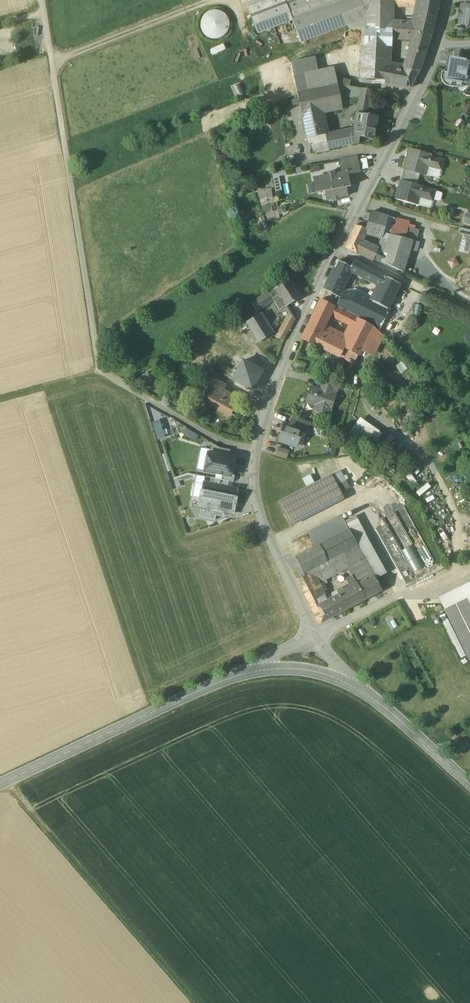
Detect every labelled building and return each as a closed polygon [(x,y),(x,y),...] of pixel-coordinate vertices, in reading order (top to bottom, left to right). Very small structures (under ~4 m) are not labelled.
[(258,34),(292,20),(346,0),(345,0),(245,0),(258,34)] [(292,20),(301,43),(347,25),(350,31),(354,29),(364,29),(383,30),(383,23),(390,23),(392,6),(393,0),(382,0),(382,5),(362,4),(362,0),(346,0),(292,20)] [(418,6),(417,11),(436,15),(439,0),(419,0),(418,6)] [(462,5),(459,23),(462,23),(465,23),(468,28),(469,26),(469,6),(462,5)] [(214,10),(212,10),(210,11),(208,12),(207,12),(205,13),(204,15),(202,17),(201,19),(201,21),(200,23),(200,25),(200,27),(201,29),(201,30),(202,32),(204,35),(206,36),(208,37),(211,38),(213,38),(215,39),(217,38),(219,38),(221,37),(223,36),(224,35),(225,33),(227,32),(228,30),(228,28),(228,27),(229,24),(228,22),(228,20),(227,18),(226,17),(225,15),(224,14),(222,13),(220,11),(219,11),(216,10),(214,10)] [(436,18),(417,13),(416,19),(415,24),(413,31),(431,36),(436,18)] [(383,30),(364,29),(364,46),(388,46),(392,46),(392,39),(403,40),(403,30),(383,30)] [(431,36),(413,31),(403,30),(403,40),(412,41),(406,59),(422,64),(431,36)] [(207,47),(209,54),(222,49),(219,43),(207,47)] [(388,46),(364,46),(361,79),(385,80),(386,65),(388,46)] [(465,84),(467,67),(468,61),(450,58),(447,72),(446,80),(461,83),(465,84)] [(422,64),(406,59),(403,68),(419,72),(422,64)] [(403,68),(386,65),(385,80),(385,83),(411,89),(419,72),(403,68)] [(335,67),(293,76),(297,94),(332,86),(334,76),(335,67)] [(447,72),(442,71),(442,78),(442,82),(446,86),(450,86),(460,87),(461,83),(446,80),(447,72)] [(340,76),(334,76),(332,86),(337,85),(339,85),(340,76)] [(350,81),(340,79),(340,76),(339,85),(349,87),(350,81)] [(332,86),(297,94),(302,116),(321,112),(342,107),(340,97),(337,85),(332,86)] [(339,85),(337,85),(340,97),(360,100),(360,102),(368,103),(370,91),(349,87),(339,85)] [(368,103),(360,102),(358,114),(366,115),(368,103)] [(321,112),(302,116),(307,138),(326,134),(321,112)] [(366,115),(358,114),(355,131),(354,136),(360,137),(373,140),(378,117),(366,115)] [(355,131),(326,137),(329,149),(359,143),(360,137),(354,136),(355,131)] [(326,134),(307,138),(311,155),(329,151),(329,149),(326,137),(326,134)] [(430,156),(409,150),(404,169),(405,169),(416,172),(425,175),(427,166),(441,170),(444,160),(431,157),(431,155),(430,155),(430,156)] [(357,156),(339,159),(342,172),(347,171),(348,174),(360,172),(357,156)] [(416,172),(405,169),(403,175),(414,178),(416,172)] [(342,172),(336,173),(336,171),(328,172),(328,175),(322,176),(319,184),(320,192),(324,192),(326,200),(333,199),(333,201),(341,200),(341,197),(348,196),(346,187),(350,187),(348,174),(347,171),(342,172)] [(414,178),(403,175),(401,181),(413,184),(414,178)] [(401,181),(395,199),(423,207),(426,198),(433,200),(435,191),(428,189),(429,188),(413,184),(401,181)] [(270,202),(261,205),(264,214),(273,211),(270,202)] [(388,217),(370,212),(370,213),(368,221),(367,224),(366,228),(365,233),(383,238),(388,217)] [(395,218),(388,217),(383,238),(389,239),(390,234),(395,218)] [(409,222),(395,218),(390,234),(403,237),(395,268),(404,272),(413,240),(411,239),(413,229),(408,228),(409,222)] [(365,233),(354,229),(350,236),(362,240),(365,233)] [(389,239),(384,254),(382,262),(395,268),(403,237),(390,234),(389,239)] [(362,240),(350,236),(345,248),(359,254),(362,255),(367,245),(361,243),(362,240)] [(379,248),(362,240),(361,243),(367,245),(372,248),(378,251),(379,248)] [(372,248),(367,245),(362,255),(373,260),(375,258),(382,262),(384,254),(378,251),(372,248)] [(446,262),(451,268),(457,264),(453,257),(446,262)] [(351,268),(338,261),(328,282),(342,288),(351,268)] [(386,277),(353,261),(352,263),(355,273),(381,286),(386,277)] [(373,302),(387,308),(400,283),(386,277),(381,286),(373,302)] [(300,298),(289,280),(274,289),(285,306),(286,307),(300,298)] [(342,288),(328,282),(325,290),(337,296),(342,288)] [(274,289),(274,288),(251,303),(256,310),(272,300),(279,311),(285,306),(274,289)] [(358,319),(322,300),(318,306),(329,315),(330,315),(331,314),(355,325),(358,319)] [(329,315),(318,306),(313,316),(327,322),(329,315)] [(272,334),(259,314),(247,322),(259,342),(272,334)] [(289,314),(277,335),(284,339),(285,338),(296,317),(289,314)] [(327,322),(313,316),(302,338),(316,345),(320,335),(327,322)] [(355,325),(345,346),(345,347),(358,353),(359,354),(373,326),(364,321),(358,319),(355,325)] [(417,324),(412,319),(404,328),(405,329),(408,331),(409,333),(417,324)] [(325,337),(320,335),(316,345),(318,346),(321,338),(324,339),(325,337)] [(345,346),(325,337),(324,339),(321,338),(318,346),(340,356),(340,355),(354,363),(358,353),(345,347),(345,346)] [(262,371),(243,361),(233,379),(252,390),(262,371)] [(226,384),(214,378),(210,385),(216,388),(222,391),(226,384)] [(335,382),(324,378),(322,385),(333,388),(335,382)] [(336,394),(310,386),(306,402),(318,406),(316,412),(330,416),(336,394)] [(222,391),(216,388),(207,404),(225,414),(229,406),(233,408),(237,399),(222,391)] [(310,423),(293,417),(291,423),(302,427),(301,430),(307,432),(310,423)] [(356,418),(346,434),(369,448),(379,431),(356,418)] [(156,420),(148,423),(153,439),(161,437),(156,420)] [(302,427),(291,423),(290,426),(284,424),(279,441),(296,446),(301,430),(302,427)] [(380,452),(397,447),(394,436),(377,441),(380,452)] [(213,444),(208,453),(229,457),(230,450),(220,448),(213,444)] [(272,454),(283,459),(287,450),(275,446),(272,454)] [(231,475),(234,458),(229,457),(208,453),(207,453),(203,471),(216,473),(231,476),(231,475)] [(215,479),(228,481),(233,482),(234,476),(231,475),(231,476),(216,473),(215,479)] [(332,475),(278,503),(290,524),(343,496),(332,475)] [(303,486),(310,482),(307,475),(300,478),(303,486)] [(212,478),(211,483),(228,486),(228,481),(215,479),(212,478)] [(224,513),(233,515),(238,488),(228,486),(211,483),(204,481),(198,508),(201,509),(200,517),(215,520),(216,515),(223,517),(224,513)] [(345,522),(341,515),(308,533),(316,547),(319,545),(341,533),(349,529),(345,522)] [(387,573),(356,516),(345,522),(349,529),(358,545),(375,576),(375,577),(374,577),(376,579),(387,573)] [(358,545),(349,529),(341,533),(349,550),(358,545)] [(381,530),(378,532),(405,585),(416,580),(396,542),(388,546),(385,541),(386,540),(381,530)] [(341,533),(319,545),(328,562),(330,561),(348,550),(349,550),(341,533)] [(414,542),(415,574),(424,574),(424,563),(429,563),(428,542),(414,542)] [(316,547),(295,557),(304,574),(324,564),(328,562),(319,545),(316,547)] [(375,576),(358,545),(349,550),(348,550),(356,564),(365,580),(366,581),(374,577),(375,577),(375,576)] [(348,550),(330,561),(328,562),(324,564),(304,574),(305,576),(307,575),(319,598),(321,605),(328,601),(324,592),(326,590),(322,582),(356,564),(348,550)] [(295,557),(288,561),(297,580),(305,576),(304,574),(295,557)] [(319,598),(307,575),(305,576),(297,580),(319,624),(328,619),(321,605),(319,598)] [(374,577),(366,581),(373,594),(382,590),(376,579),(374,577)] [(365,580),(358,584),(366,598),(373,594),(366,581),(365,580)] [(328,601),(321,605),(328,619),(366,598),(358,584),(357,583),(344,590),(342,587),(336,591),(339,595),(328,601)] [(445,596),(469,647),(469,584),(445,596)]
